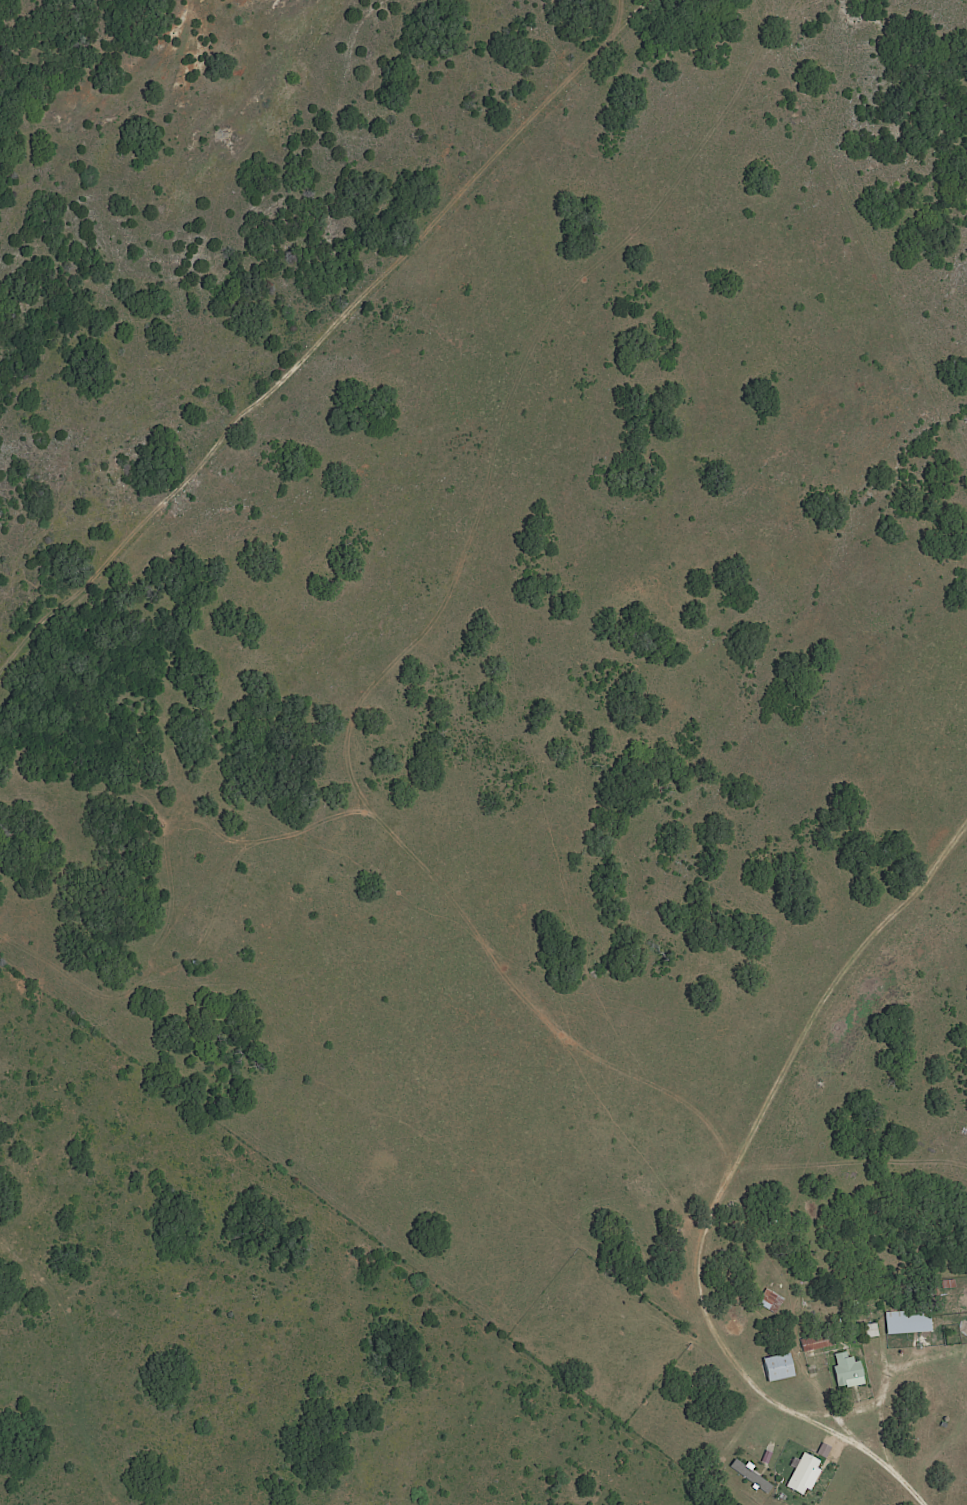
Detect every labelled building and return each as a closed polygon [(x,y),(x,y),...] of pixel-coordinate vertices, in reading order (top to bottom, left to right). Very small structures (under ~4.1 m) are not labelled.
[(772,1313),(780,1299),(763,1289),(754,1303),(772,1313)] [(881,1334),(926,1332),(925,1313),(881,1314),(881,1334)] [(859,1325),(861,1338),(876,1335),(874,1323),(859,1325)] [(860,1384),(856,1361),(848,1363),(845,1350),(829,1353),(832,1367),(828,1367),(832,1389),(860,1384)] [(761,1383),(793,1376),(787,1352),(755,1360),(761,1383)] [(782,1489),(803,1498),(818,1462),(798,1454),(795,1461),(788,1459),(785,1466),(790,1468),(782,1489)] [(725,1466),(761,1494),(768,1485),(747,1469),(731,1457),(725,1466)]
